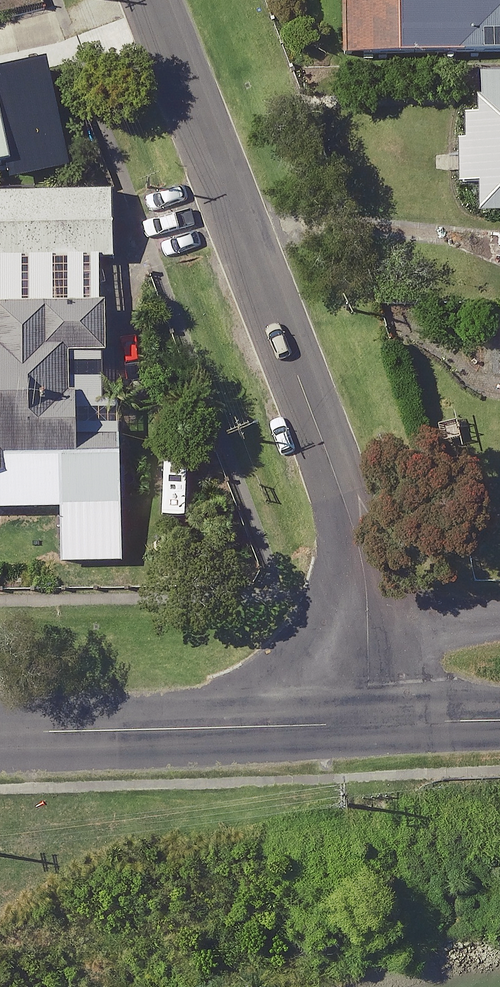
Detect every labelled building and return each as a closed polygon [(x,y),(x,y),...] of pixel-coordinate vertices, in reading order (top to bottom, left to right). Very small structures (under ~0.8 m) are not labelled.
[(349,59),(499,55),(499,0),(348,0),(349,59)] [(484,73),(484,114),(465,114),(464,186),(484,187),(484,217),(499,217),(499,74),(484,73)] [(0,104),(0,169),(12,167),(0,104)] [(115,261),(114,194),(0,196),(0,263),(115,261)] [(5,475),(64,475),(64,509),(124,509),(124,441),(77,441),(76,358),(107,358),(106,309),(0,310),(0,484),(5,484),(5,475)]
